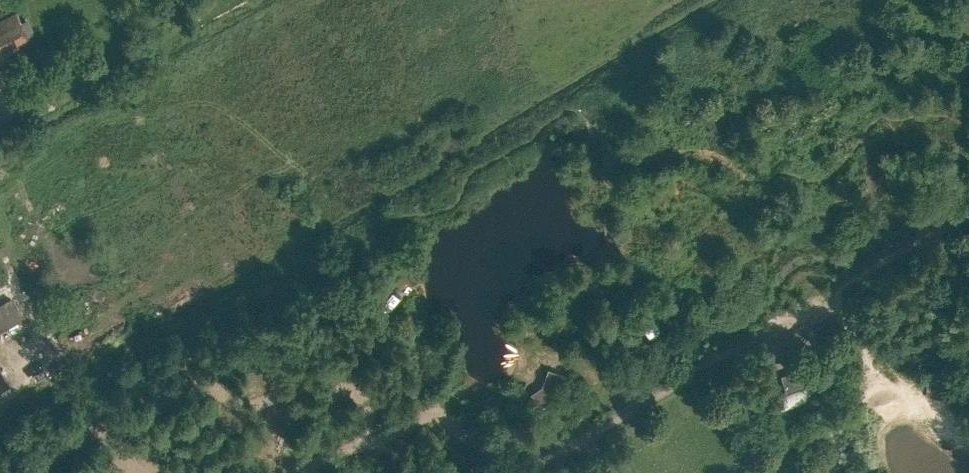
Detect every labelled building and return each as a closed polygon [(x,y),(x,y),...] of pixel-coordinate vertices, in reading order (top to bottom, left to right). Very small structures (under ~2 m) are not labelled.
[(29,37),(16,9),(0,17),(0,50),(29,37)] [(0,302),(0,330),(21,318),(9,297),(0,302)] [(9,383),(0,368),(0,388),(9,383)]
